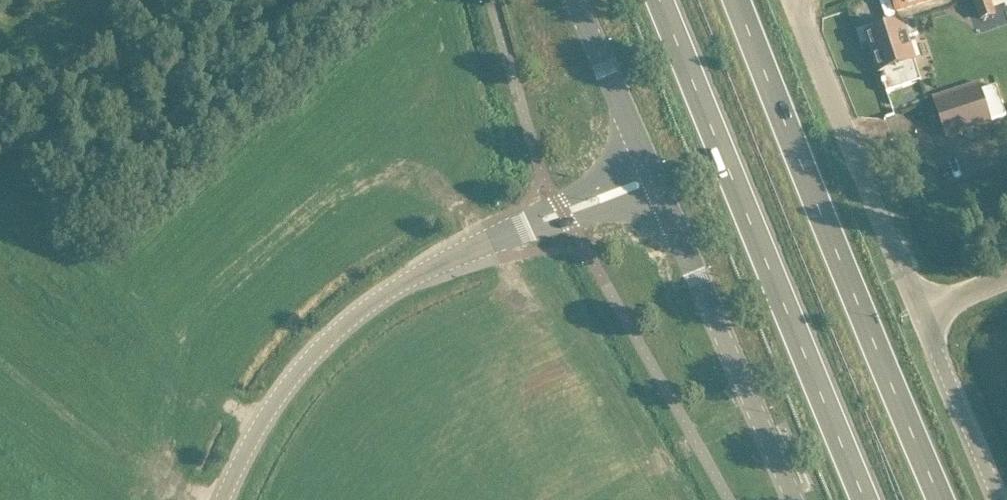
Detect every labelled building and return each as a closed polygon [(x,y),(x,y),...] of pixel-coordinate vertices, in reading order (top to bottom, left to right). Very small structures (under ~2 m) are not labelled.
[(916,6),(933,0),(893,0),(897,12),(916,6)] [(980,20),(997,14),(994,7),(992,0),(973,0),(980,20)] [(876,26),(867,29),(868,34),(887,93),(906,86),(910,85),(921,81),(915,61),(908,42),(907,39),(918,35),(913,19),(902,23),(878,31),(876,26)] [(980,95),(938,109),(947,136),(989,122),(1006,116),(997,89),(980,95)] [(993,207),(985,210),(988,220),(997,217),(993,207)]
